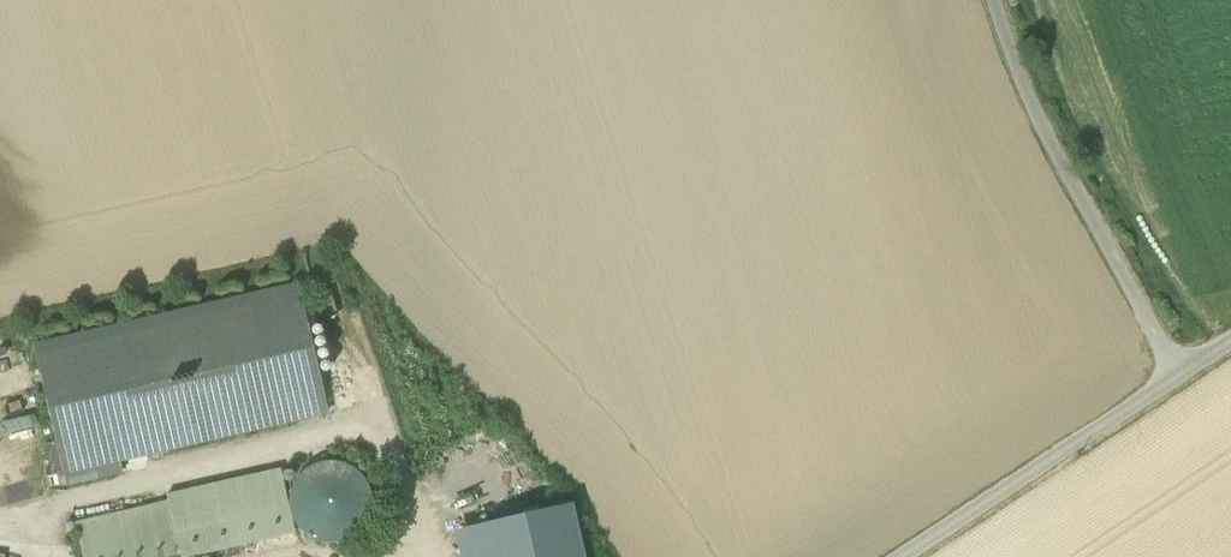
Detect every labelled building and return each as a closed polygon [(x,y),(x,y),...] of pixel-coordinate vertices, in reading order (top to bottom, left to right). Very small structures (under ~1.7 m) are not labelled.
[(298,286),(34,347),(67,485),(89,480),(87,469),(119,462),(328,413),(298,286)] [(122,473),(119,462),(87,469),(89,480),(122,473)] [(344,464),(328,462),(313,467),(300,476),(293,490),(291,506),(295,521),(305,534),(319,541),(335,543),(350,539),(363,529),(370,515),(372,499),(368,484),(358,472),(344,464)] [(84,556),(181,556),(182,556),(190,556),(295,531),(280,470),(167,496),(169,503),(76,524),(84,556)] [(476,528),(483,556),(583,556),(571,507),(476,528)] [(454,531),(460,556),(483,556),(476,528),(454,531)]
